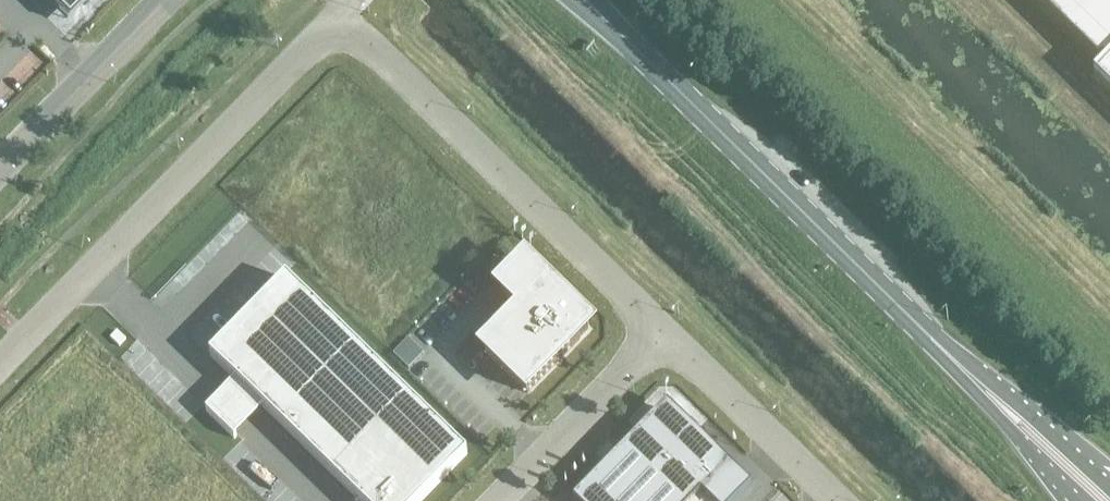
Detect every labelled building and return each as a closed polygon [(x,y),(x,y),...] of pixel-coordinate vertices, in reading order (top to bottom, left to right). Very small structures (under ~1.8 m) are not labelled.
[(41,1),(66,26),(91,0),(42,0),(41,1)] [(1103,67),(1094,76),(1109,92),(1109,0),(1034,0),(1103,67)] [(526,267),(502,292),(524,313),(486,353),(527,393),(580,339),(589,329),(572,313),(572,312),(526,267)] [(286,279),(210,356),(358,500),(422,500),(467,455),(286,279)] [(702,495),(709,500),(738,500),(749,490),(727,469),(667,411),(644,436),(641,433),(574,500),(696,500),(702,495)]
